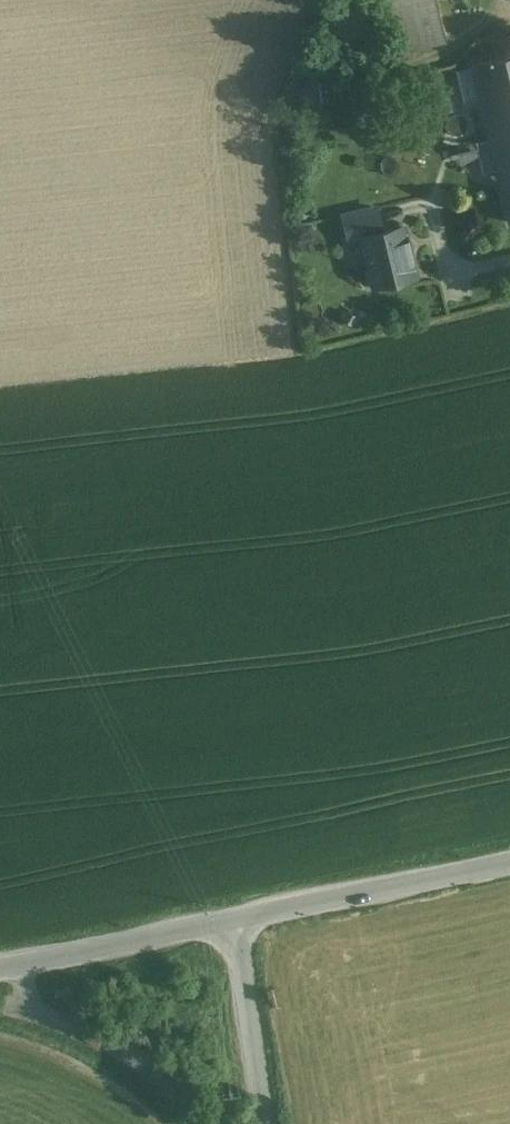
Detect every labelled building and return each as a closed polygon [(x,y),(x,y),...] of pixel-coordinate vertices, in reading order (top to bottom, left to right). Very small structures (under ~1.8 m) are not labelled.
[(402,50),(443,41),(439,23),(433,0),(390,0),(402,50)] [(474,64),(492,139),(509,135),(509,56),(474,64)] [(339,60),(295,67),(301,106),(344,99),(339,60)] [(476,143),(483,172),(499,168),(509,213),(509,135),(492,139),(476,143)] [(404,226),(363,236),(370,266),(367,271),(369,280),(374,283),(375,285),(416,275),(404,226)]
